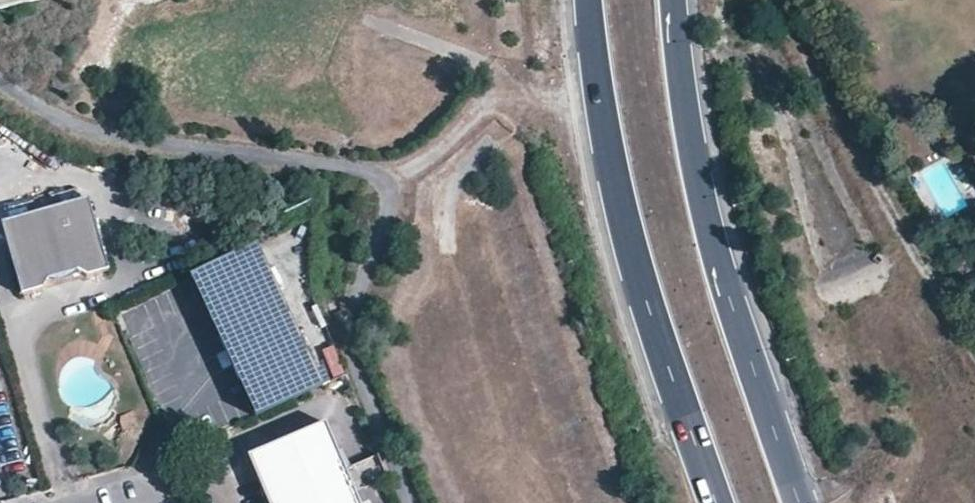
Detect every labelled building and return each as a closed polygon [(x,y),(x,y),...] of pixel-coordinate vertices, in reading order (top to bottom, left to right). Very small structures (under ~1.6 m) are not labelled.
[(38,0),(0,0),(0,8),(38,0)] [(47,279),(72,272),(81,278),(104,271),(81,196),(0,220),(0,235),(18,297),(43,289),(47,279)] [(974,269),(974,252),(964,233),(945,243),(963,276),(974,269)] [(322,383),(254,243),(191,272),(256,414),(322,383)] [(322,351),(334,378),(345,373),(334,346),(322,351)] [(326,423),(250,453),(252,458),(270,502),(360,502),(326,423)]
